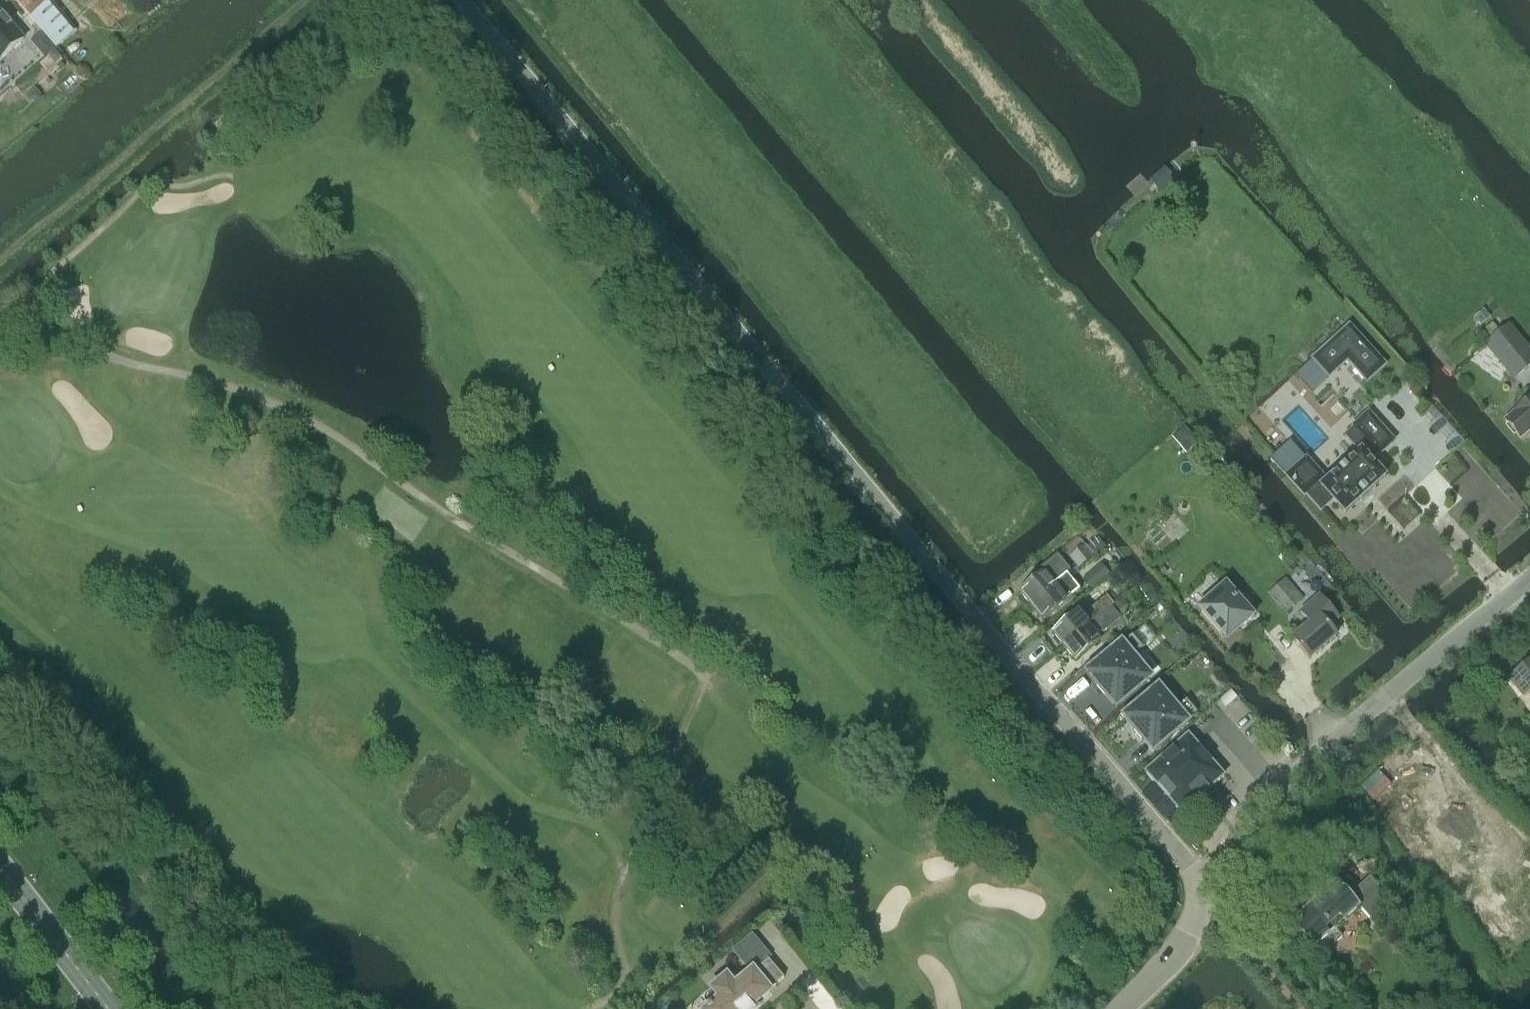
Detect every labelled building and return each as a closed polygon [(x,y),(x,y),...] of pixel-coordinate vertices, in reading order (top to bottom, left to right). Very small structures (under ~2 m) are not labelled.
[(66,39),(70,36),(57,20),(60,18),(48,4),(45,0),(16,0),(57,47),(66,39)] [(24,40),(0,12),(0,61),(24,40)] [(49,42),(39,50),(45,57),(55,48),(49,42)] [(1515,378),(1529,365),(1529,349),(1510,325),(1487,345),(1515,378)] [(1347,360),(1367,381),(1385,365),(1349,326),(1323,350),(1313,359),(1329,376),(1347,360)] [(1383,480),(1406,462),(1384,434),(1374,443),(1349,411),(1336,421),(1317,396),(1281,425),(1317,472),(1301,484),(1319,507),(1322,505),(1333,519),(1342,512),(1354,526),(1394,495),(1383,480)] [(1529,431),(1529,399),(1505,420),(1520,439),(1529,431)] [(1078,569),(1093,557),(1077,538),(1063,550),(1078,569)] [(1020,593),(1031,607),(1056,587),(1054,584),(1062,578),(1067,574),(1070,572),(1057,557),(1040,570),(1044,574),(1020,593)] [(1093,557),(1078,569),(1087,580),(1102,568),(1093,557)] [(1053,633),(1063,647),(1111,609),(1109,607),(1138,583),(1124,566),(1109,578),(1115,585),(1101,596),(1104,600),(1086,614),(1087,616),(1083,620),(1077,613),(1053,633)] [(1080,590),(1067,574),(1062,578),(1054,584),(1056,587),(1031,607),(1042,621),(1080,590)] [(1268,594),(1285,614),(1303,598),(1286,578),(1268,594)] [(1200,613),(1223,639),(1237,627),(1240,630),(1253,618),(1243,606),(1244,604),(1240,599),(1238,601),(1225,586),(1211,597),(1214,600),(1200,613)] [(1301,611),(1300,612),(1311,624),(1294,639),(1293,638),(1292,639),(1310,659),(1311,658),(1310,657),(1335,636),(1336,637),(1337,636),(1328,626),(1337,618),(1338,619),(1339,619),(1319,596),(1318,597),(1319,598),(1302,612),(1301,611)] [(1111,609),(1063,647),(1075,661),(1100,641),(1094,634),(1116,616),(1111,609)] [(1143,648),(1132,636),(1088,673),(1097,684),(1095,685),(1105,697),(1107,695),(1116,706),(1149,678),(1132,658),(1143,648)] [(1522,697),(1528,692),(1529,694),(1529,661),(1508,679),(1522,697)] [(1197,713),(1186,700),(1176,709),(1158,689),(1125,717),(1134,728),(1132,729),(1142,741),(1144,739),(1153,750),(1197,713)] [(1228,693),(1219,702),(1225,708),(1237,698),(1231,691),(1228,693)] [(1223,777),(1188,736),(1146,773),(1181,814),(1223,777)] [(1335,930),(1360,908),(1370,919),(1390,901),(1369,877),(1350,895),(1336,880),(1325,891),(1321,886),(1313,893),(1317,898),(1289,923),(1320,957),(1342,937),(1335,930)] [(757,1008),(753,1004),(784,978),(769,960),(734,988),(727,979),(714,990),(722,999),(712,1007),(711,1006),(708,1008),(757,1008)]
